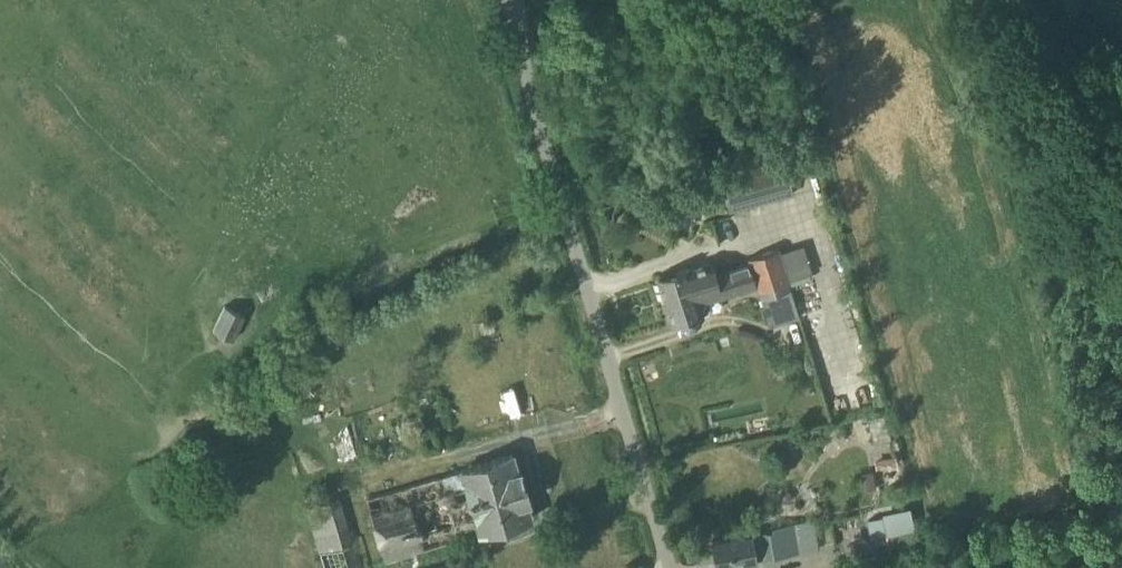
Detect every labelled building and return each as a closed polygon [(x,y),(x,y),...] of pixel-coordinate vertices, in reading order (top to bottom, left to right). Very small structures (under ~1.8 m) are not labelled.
[(728,212),(793,195),(783,158),(718,176),(728,212)] [(750,262),(734,267),(741,292),(756,288),(752,278),(784,269),(788,282),(813,274),(802,241),(748,258),(750,262)] [(711,261),(689,268),(658,278),(666,306),(673,304),(672,300),(718,286),(714,273),(715,273),(711,261)] [(672,300),(673,304),(666,306),(672,325),(705,315),(702,305),(741,292),(734,267),(715,273),(714,273),(718,286),(672,300)] [(756,288),(757,287),(762,301),(791,292),(788,282),(784,269),(752,278),(756,288)] [(232,340),(244,316),(224,306),(212,330),(232,340)] [(460,470),(460,471),(366,499),(384,561),(478,534),(479,535),(496,529),(496,530),(513,525),(513,524),(530,519),(525,502),(528,501),(519,472),(516,472),(511,455),(494,460),(493,459),(491,460),(491,461),(479,464),(476,465),(460,470)] [(306,507),(324,567),(358,567),(346,525),(338,498),(306,507)] [(881,515),(881,518),(865,521),(869,539),(914,530),(909,508),(881,515)] [(772,530),(753,534),(712,541),(716,567),(758,561),(815,551),(810,520),(772,527),(772,530)]
